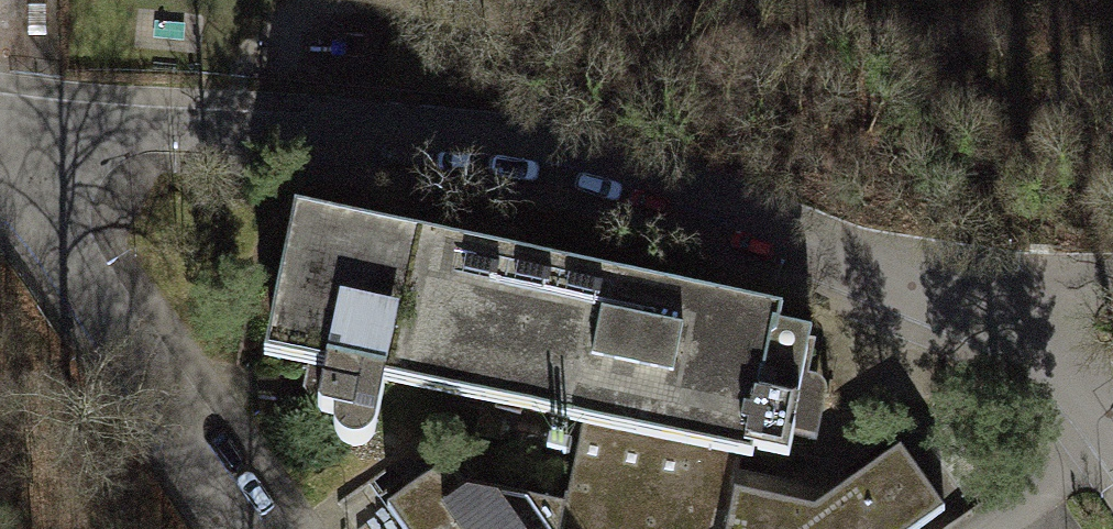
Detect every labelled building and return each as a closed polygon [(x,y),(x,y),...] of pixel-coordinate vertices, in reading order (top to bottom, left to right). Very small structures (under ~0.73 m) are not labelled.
[(571,425),(556,506),(551,528),(716,528),(729,472),(731,458),(743,461),(745,450),(780,458),(805,326),(773,321),(774,314),(285,211),(257,358),(319,371),(314,395),(309,415),(327,419),(329,431),(335,440),(344,445),(355,444),(364,437),(370,428),(379,384),(473,404),(466,433),(537,446),(539,436),(550,421),(571,425)] [(936,510),(890,448),(825,492),(729,472),(716,528),(908,528),(936,510)] [(379,503),(397,528),(551,528),(556,506),(458,488),(440,462),(379,503)]
